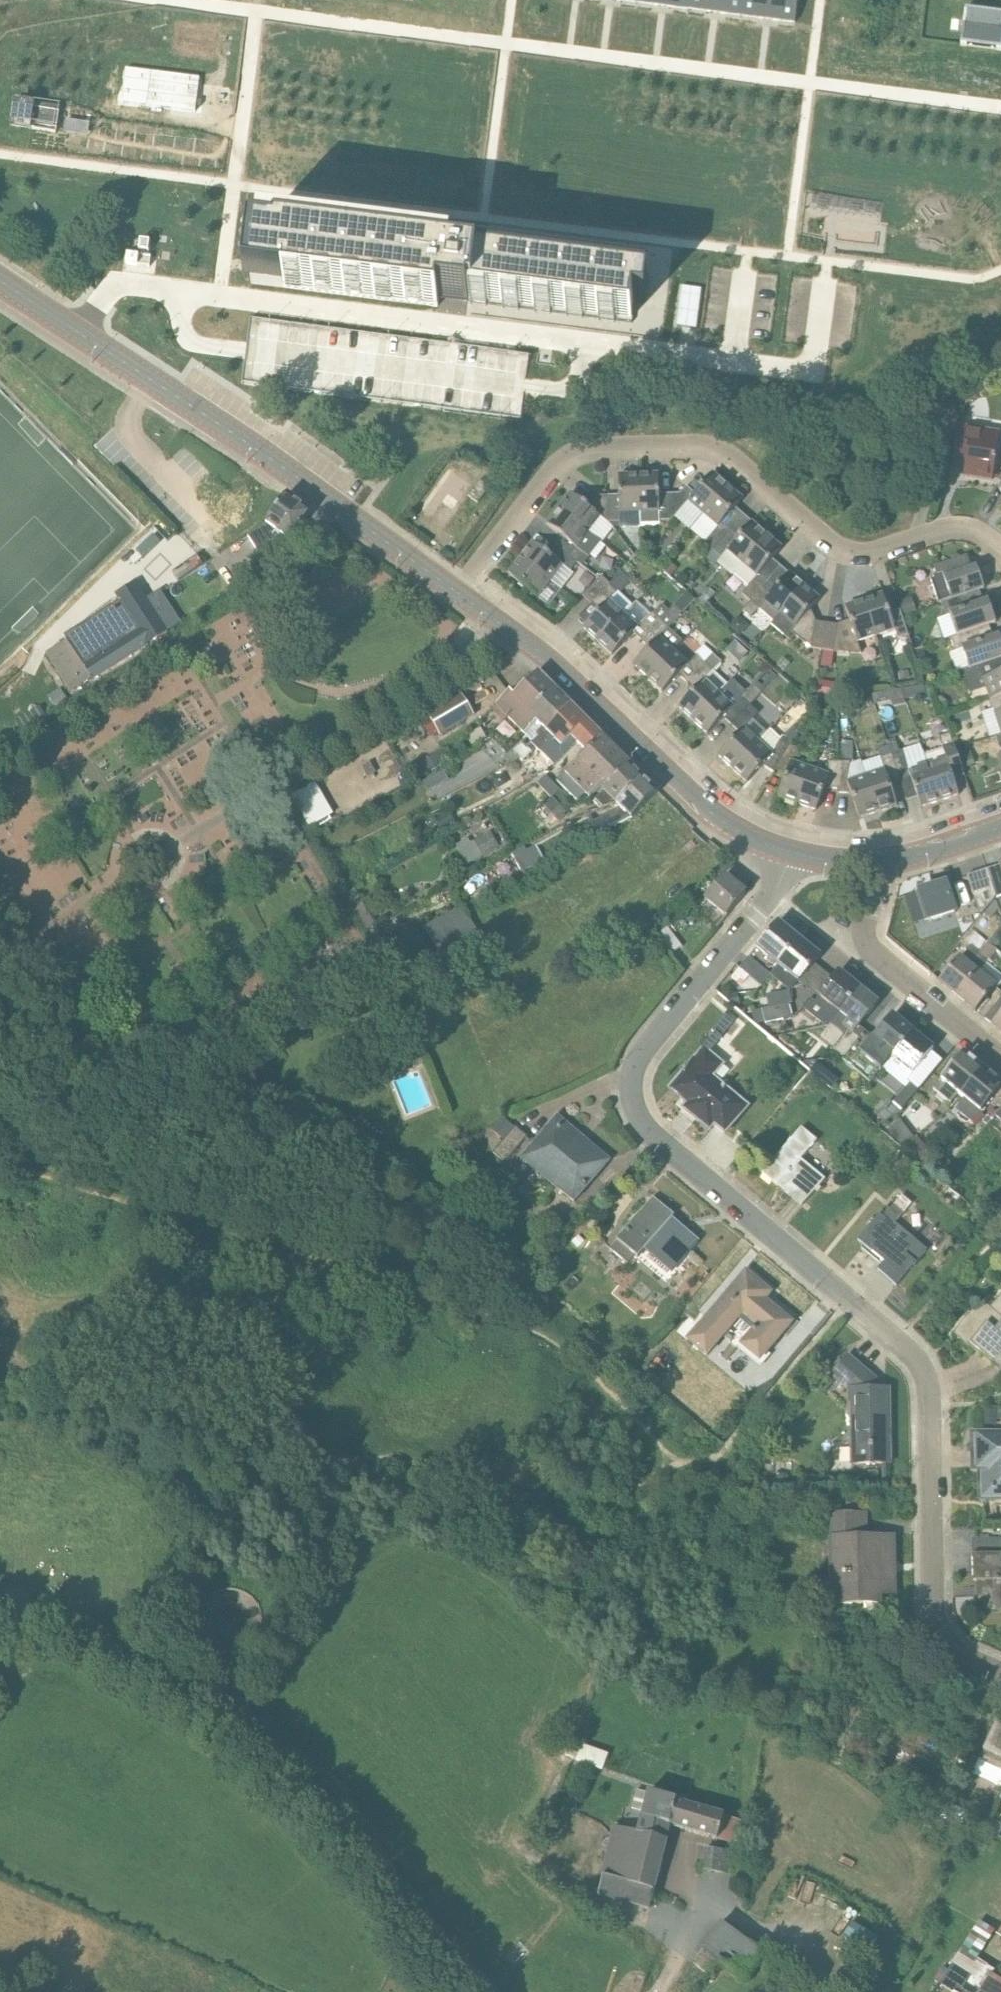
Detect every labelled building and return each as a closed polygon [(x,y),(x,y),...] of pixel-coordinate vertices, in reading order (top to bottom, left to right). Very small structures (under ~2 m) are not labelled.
[(690,0),(663,0),(663,7),(689,10),(690,0)] [(717,0),(690,0),(689,10),(715,13),(717,0)] [(743,0),(717,0),(715,13),(741,17),(743,0)] [(770,0),(743,0),(741,17),(767,20),(770,0)] [(797,0),(770,0),(767,20),(794,23),(797,0)] [(966,9),(961,45),(1000,50),(1000,14),(966,9)] [(212,113),(217,78),(163,70),(128,65),(123,100),(212,113)] [(0,100),(0,102),(0,126),(24,129),(24,128),(24,124),(44,127),(47,106),(0,100)] [(468,304),(632,326),(635,302),(645,304),(649,276),(624,273),(627,256),(486,237),(484,246),(444,241),(444,247),(260,223),(252,282),(438,306),(440,294),(469,297),(468,304)] [(342,345),(288,342),(287,363),(341,366),(342,345)] [(1000,431),(959,425),(954,455),(967,457),(964,476),(993,481),(1000,431)] [(431,520),(442,505),(450,510),(471,481),(446,463),(414,507),(431,520)] [(475,466),(470,472),(477,477),(482,471),(475,466)] [(672,521),(688,502),(703,516),(728,487),(713,474),(695,494),(687,487),(680,494),(671,495),(671,521),(672,521)] [(620,528),(640,527),(640,513),(639,475),(619,476),(620,496),(609,496),(609,525),(617,531),(620,528)] [(660,522),(671,521),(671,495),(660,495),(659,475),(639,475),(640,513),(660,513),(660,522)] [(480,481),(469,497),(478,504),(490,488),(480,481)] [(713,552),(731,531),(722,524),(743,500),(728,487),(703,516),(717,528),(706,542),(704,544),(713,552)] [(589,533),(601,518),(609,525),(609,496),(595,497),(587,506),(571,494),(559,510),(589,533)] [(276,532),(290,542),(311,512),(288,495),(267,524),(248,537),(257,549),(271,541),(276,532)] [(584,554),(576,548),(589,533),(559,510),(547,526),(563,538),(556,546),(577,563),(584,554)] [(721,559),(727,552),(742,565),(767,536),(752,523),(739,538),(731,531),(713,552),(721,559)] [(742,595),(751,603),(769,582),(760,574),(782,549),(767,536),(742,565),(733,575),(748,588),(742,595)] [(451,539),(445,547),(454,553),(460,545),(451,539)] [(521,559),(551,581),(562,567),(571,572),(577,563),(556,546),(549,555),(533,543),(521,559)] [(562,590),(551,581),(521,559),(509,574),(550,606),(562,590)] [(671,577),(677,569),(669,563),(663,571),(671,577)] [(943,576),(948,574),(945,565),(935,568),(937,576),(938,577),(943,576)] [(977,568),(945,579),(943,576),(938,577),(937,576),(930,578),(939,605),(942,604),(974,593),(975,593),(984,589),(977,568)] [(584,628),(598,642),(625,614),(611,601),(619,592),(620,593),(630,581),(622,573),(611,584),(592,604),(600,612),(584,628)] [(752,619),(759,610),(774,623),(779,617),(805,587),(790,574),(777,589),(769,582),(751,603),(744,611),(752,619)] [(583,596),(592,604),(611,584),(602,576),(597,582),(591,589),(583,596)] [(169,633),(168,633),(136,582),(116,595),(120,601),(65,637),(94,682),(169,633)] [(805,587),(779,617),(793,629),(791,632),(812,649),(823,651),(827,624),(817,623),(812,610),(820,600),(805,587)] [(709,589),(699,601),(705,607),(716,595),(709,589)] [(687,593),(675,605),(683,614),(696,600),(687,593)] [(952,639),(989,626),(996,623),(989,602),(979,605),(974,593),(942,604),(946,616),(937,619),(944,640),(951,638),(952,639)] [(898,640),(909,636),(900,610),(890,614),(883,595),(865,601),(877,638),(895,631),(898,640)] [(912,597),(899,601),(904,616),(917,612),(912,597)] [(858,644),(877,638),(865,601),(846,608),(852,627),(838,627),(838,626),(827,624),(823,651),(834,653),(862,654),(858,644)] [(661,621),(670,612),(662,604),(653,614),(661,621)] [(634,665),(649,679),(683,642),(669,629),(683,614),(675,605),(661,621),(642,641),(650,648),(634,665)] [(915,613),(904,617),(908,628),(914,626),(917,620),(915,613)] [(625,614),(598,642),(613,656),(634,633),(642,641),(661,621),(653,614),(640,628),(625,614)] [(740,637),(749,625),(738,617),(729,628),(740,637)] [(1000,659),(1000,638),(1000,636),(993,638),(989,626),(952,639),(956,651),(951,653),(958,672),(962,670),(963,672),(998,660),(1000,659)] [(679,676),(687,683),(706,664),(683,642),(649,679),(663,693),(679,676)] [(925,659),(923,651),(916,653),(918,661),(925,659)] [(695,691),(679,708),(694,721),(729,685),(714,671),(722,663),(714,655),(706,664),(687,683),(695,691)] [(998,660),(963,672),(970,694),(986,689),(990,701),(991,701),(1000,697),(1000,668),(998,660)] [(900,681),(913,678),(910,668),(897,672),(900,681)] [(496,707),(525,735),(538,722),(530,714),(555,689),(539,672),(514,696),(510,692),(496,707)] [(724,718),(732,726),(750,706),(742,698),(746,693),(733,680),(729,685),(694,721),(708,735),(724,718)] [(835,684),(819,682),(817,696),(833,698),(835,684)] [(525,735),(532,742),(571,705),(555,689),(530,714),(538,722),(525,735)] [(897,700),(895,690),(877,694),(879,703),(897,700)] [(61,691),(50,698),(56,707),(67,700),(61,691)] [(862,706),(873,703),(870,694),(859,697),(862,706)] [(428,715),(441,736),(474,716),(469,707),(462,695),(428,715)] [(991,701),(995,712),(994,713),(1000,734),(996,736),(996,737),(1000,735),(1000,697),(991,701)] [(587,754),(603,737),(571,705),(532,742),(532,743),(540,751),(541,753),(554,740),(561,748),(571,738),(587,754)] [(740,734),(718,756),(733,770),(760,741),(746,728),(758,714),(750,706),(732,726),(740,734)] [(46,714),(41,707),(16,723),(21,731),(46,714)] [(928,766),(941,802),(959,796),(952,774),(962,770),(950,734),(940,737),(943,749),(924,755),(928,766)] [(602,787),(606,790),(631,765),(603,737),(587,754),(579,762),(603,786),(602,787)] [(774,773),(777,770),(776,769),(791,746),(780,740),(774,755),(760,741),(733,770),(747,783),(763,767),(774,773)] [(941,802),(928,766),(910,771),(903,750),(899,752),(895,740),(888,742),(891,754),(892,754),(901,780),(911,777),(921,808),(941,802)] [(860,819),(879,812),(866,775),(846,782),(849,765),(853,764),(853,742),(839,741),(839,762),(838,790),(838,794),(851,795),(860,819)] [(523,743),(514,752),(527,765),(540,751),(532,743),(528,747),(523,743)] [(779,798),(798,805),(811,768),(793,761),(800,752),(791,746),(776,769),(777,770),(787,776),(779,798)] [(960,755),(964,768),(976,765),(971,751),(960,755)] [(884,770),(866,775),(879,812),(897,806),(890,784),(901,780),(892,754),(891,754),(881,758),(884,770)] [(436,768),(430,759),(416,767),(421,776),(436,768)] [(597,798),(606,790),(602,787),(603,786),(579,762),(558,782),(578,802),(585,795),(590,799),(594,795),(597,798)] [(829,774),(811,768),(798,805),(817,811),(825,789),(838,790),(839,762),(828,762),(829,774)] [(616,804),(617,805),(644,779),(631,765),(606,790),(597,798),(596,800),(603,808),(616,804)] [(444,771),(433,777),(439,786),(449,780),(444,771)] [(561,791),(547,776),(538,783),(552,799),(553,798),(561,791)] [(620,809),(592,823),(598,836),(632,818),(658,793),(644,779),(617,805),(620,809)] [(307,828),(331,815),(313,782),(288,796),(307,828)] [(544,805),(558,820),(566,812),(553,798),(552,799),(544,805)] [(449,811),(435,819),(442,831),(456,823),(449,811)] [(499,847),(491,833),(473,843),(472,843),(469,839),(456,846),(467,865),(481,857),(499,847)] [(544,862),(536,846),(527,851),(525,847),(512,854),(522,873),(544,862)] [(988,870),(997,897),(998,898),(1000,897),(1000,866),(988,870)] [(997,897),(988,870),(967,877),(981,917),(997,897)] [(727,916),(746,894),(725,877),(706,899),(727,916)] [(926,923),(956,913),(946,883),(916,893),(917,894),(921,893),(930,920),(926,921),(926,923)] [(999,909),(995,900),(984,914),(990,920),(999,909)] [(485,943),(463,908),(426,929),(449,965),(485,943)] [(770,976),(771,976),(779,966),(778,966),(800,940),(779,922),(757,948),(778,966),(770,976)] [(658,935),(672,955),(683,947),(669,927),(658,935)] [(809,991),(823,974),(814,966),(821,957),(800,940),(778,966),(779,966),(771,976),(791,992),(799,983),(809,991)] [(940,981),(958,997),(980,971),(989,960),(998,950),(988,943),(980,953),(970,946),(962,956),(962,955),(940,981)] [(1000,964),(1000,953),(998,950),(989,960),(997,967),(998,968),(1000,964)] [(749,976),(761,986),(770,975),(749,958),(740,969),(749,976)] [(749,976),(740,969),(732,978),(741,986),(749,976)] [(999,987),(988,978),(980,971),(958,997),(977,1013),(999,987)] [(810,998),(802,1009),(826,1027),(860,989),(840,972),(833,981),(823,974),(809,991),(818,998),(815,1002),(810,998)] [(846,1056),(848,1056),(861,1040),(854,1034),(879,1004),(860,989),(826,1027),(827,1028),(819,1038),(842,1057),(847,1056),(846,1056)] [(740,1006),(738,995),(724,997),(736,1007),(740,1006)] [(789,1004),(769,1008),(762,1010),(765,1023),(784,1020),(785,1022),(793,1019),(789,1004)] [(715,1034),(721,1039),(735,1023),(726,1015),(712,1031),(715,1034)] [(881,1072),(892,1058),(913,1032),(893,1015),(874,1039),(867,1033),(861,1040),(848,1056),(846,1056),(843,1061),(870,1084),(880,1071),(881,1072)] [(1000,1033),(1000,1015),(992,1026),(1000,1033)] [(892,1058),(912,1076),(934,1050),(913,1032),(892,1058)] [(725,1065),(706,1049),(705,1052),(690,1070),(687,1067),(683,1072),(685,1073),(677,1082),(688,1091),(686,1093),(693,1098),(687,1104),(700,1115),(696,1119),(710,1131),(714,1126),(725,1135),(748,1106),(714,1077),(725,1065)] [(958,1094),(961,1097),(983,1070),(963,1054),(934,1089),(951,1103),(958,1094)] [(810,1061),(806,1066),(819,1076),(824,1070),(823,1059),(810,1061)] [(1000,1105),(1000,1085),(983,1070),(961,1097),(982,1114),(991,1103),(996,1108),(1000,1105)] [(911,1083),(893,1103),(902,1111),(919,1091),(911,1083)] [(491,1130),(503,1140),(514,1127),(502,1118),(491,1130)] [(522,1159),(573,1203),(610,1161),(584,1140),(580,1144),(554,1122),(522,1159)] [(506,1164),(528,1137),(516,1126),(494,1153),(506,1164)] [(802,1207),(825,1180),(801,1159),(817,1141),(802,1128),(775,1159),(772,1156),(759,1172),(778,1187),(781,1183),(805,1202),(801,1207),(802,1207)] [(931,1155),(917,1137),(905,1145),(919,1164),(931,1155)] [(645,1251),(673,1275),(698,1245),(670,1221),(675,1216),(653,1198),(617,1241),(618,1241),(611,1249),(629,1265),(636,1257),(639,1259),(645,1251)] [(897,1287),(914,1266),(916,1268),(918,1265),(917,1263),(927,1251),(895,1223),(903,1213),(894,1205),(884,1217),(880,1214),(858,1241),(885,1263),(878,1271),(897,1287)] [(585,1242),(579,1236),(572,1242),(578,1249),(585,1242)] [(739,1345),(759,1362),(792,1323),(740,1279),(687,1342),(708,1359),(740,1320),(752,1330),(739,1345)] [(994,1364),(1000,1355),(1000,1295),(991,1308),(982,1300),(954,1335),(981,1358),(983,1355),(994,1364)] [(929,1320),(921,1330),(928,1335),(935,1325),(929,1320)] [(849,1391),(851,1464),(891,1464),(890,1434),(881,1434),(880,1398),(871,1398),(871,1375),(849,1357),(832,1377),(849,1391)] [(997,1421),(997,1410),(984,1410),(984,1427),(996,1427),(997,1421)] [(1000,1497),(1000,1435),(977,1435),(977,1470),(971,1470),(971,1471),(983,1471),(983,1498),(1000,1497)] [(830,1537),(832,1604),(879,1604),(879,1595),(894,1595),(893,1538),(865,1538),(865,1515),(831,1516),(831,1537),(830,1537)] [(1000,1609),(1000,1539),(976,1539),(977,1555),(973,1555),(974,1582),(979,1582),(980,1600),(994,1599),(995,1609),(1000,1609)] [(198,1591),(202,1574),(184,1570),(180,1587),(198,1591)] [(997,1720),(973,1774),(1000,1786),(1000,1722),(997,1720)] [(576,1748),(573,1766),(603,1770),(606,1752),(576,1748)] [(643,1820),(671,1827),(718,1840),(724,1816),(648,1796),(643,1820)] [(724,1816),(718,1840),(738,1846),(744,1821),(724,1816)] [(616,1830),(599,1897),(650,1910),(654,1897),(653,1897),(671,1827),(643,1820),(639,1836),(616,1830)] [(987,1834),(986,1836),(997,1841),(998,1839),(1000,1833),(1000,1823),(994,1820),(987,1834)] [(723,1852),(706,1850),(704,1872),(728,1875),(730,1855),(723,1854),(723,1852)] [(972,1920),(961,1945),(978,1952),(988,1928),(972,1920)] [(763,1956),(721,1925),(701,1952),(703,1954),(721,1966),(744,1982),(763,1956)] [(721,1966),(703,1954),(693,1967),(711,1980),(721,1966)] [(969,1981),(962,1991),(981,1991),(983,1989),(969,1981)]
